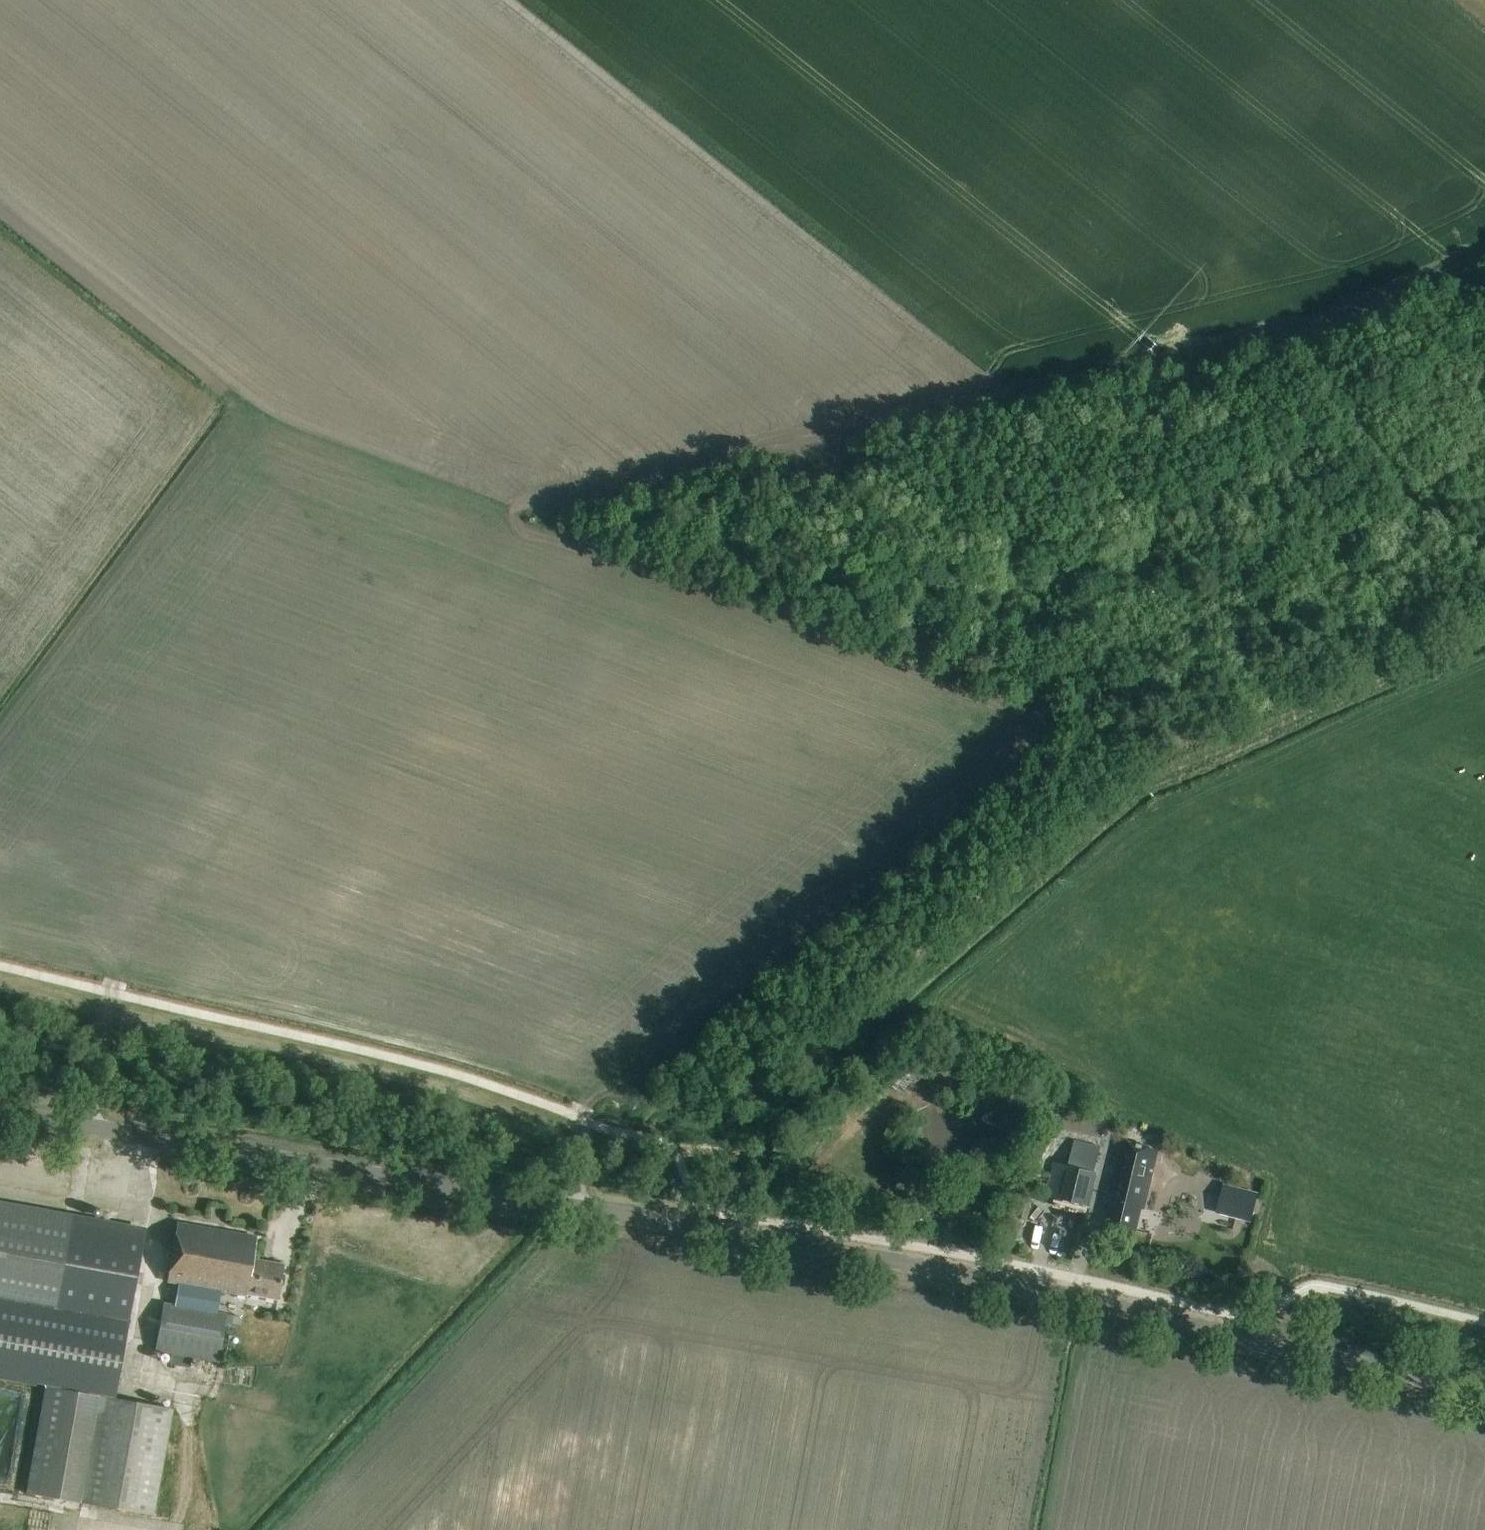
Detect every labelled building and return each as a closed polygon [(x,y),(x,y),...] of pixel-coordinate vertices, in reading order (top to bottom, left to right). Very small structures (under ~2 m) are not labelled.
[(527,647),(536,655),(549,641),(540,633),(527,647)] [(1159,1150),(1123,1141),(1112,1188),(1116,1189),(1108,1222),(1134,1229),(1139,1208),(1144,1209),(1159,1150)] [(1089,1206),(1099,1153),(1091,1152),(1092,1147),(1075,1143),(1069,1166),(1054,1163),(1047,1195),(1089,1206)] [(1219,1203),(1216,1214),(1227,1216),(1248,1222),(1252,1223),(1259,1193),(1254,1192),(1223,1185),(1219,1203)] [(38,1386),(38,1384),(117,1398),(145,1238),(74,1225),(76,1214),(0,1201),(0,1380),(38,1386)] [(1032,1207),(1020,1204),(1016,1217),(1028,1221),(1032,1207)] [(259,1237),(178,1224),(168,1282),(280,1301),(286,1265),(255,1260),(259,1237)] [(163,1304),(155,1352),(172,1355),(192,1359),(218,1363),(219,1363),(222,1349),(225,1327),(228,1316),(217,1314),(176,1307),(163,1304)] [(172,1409),(44,1388),(26,1494),(154,1516),(172,1409)]
